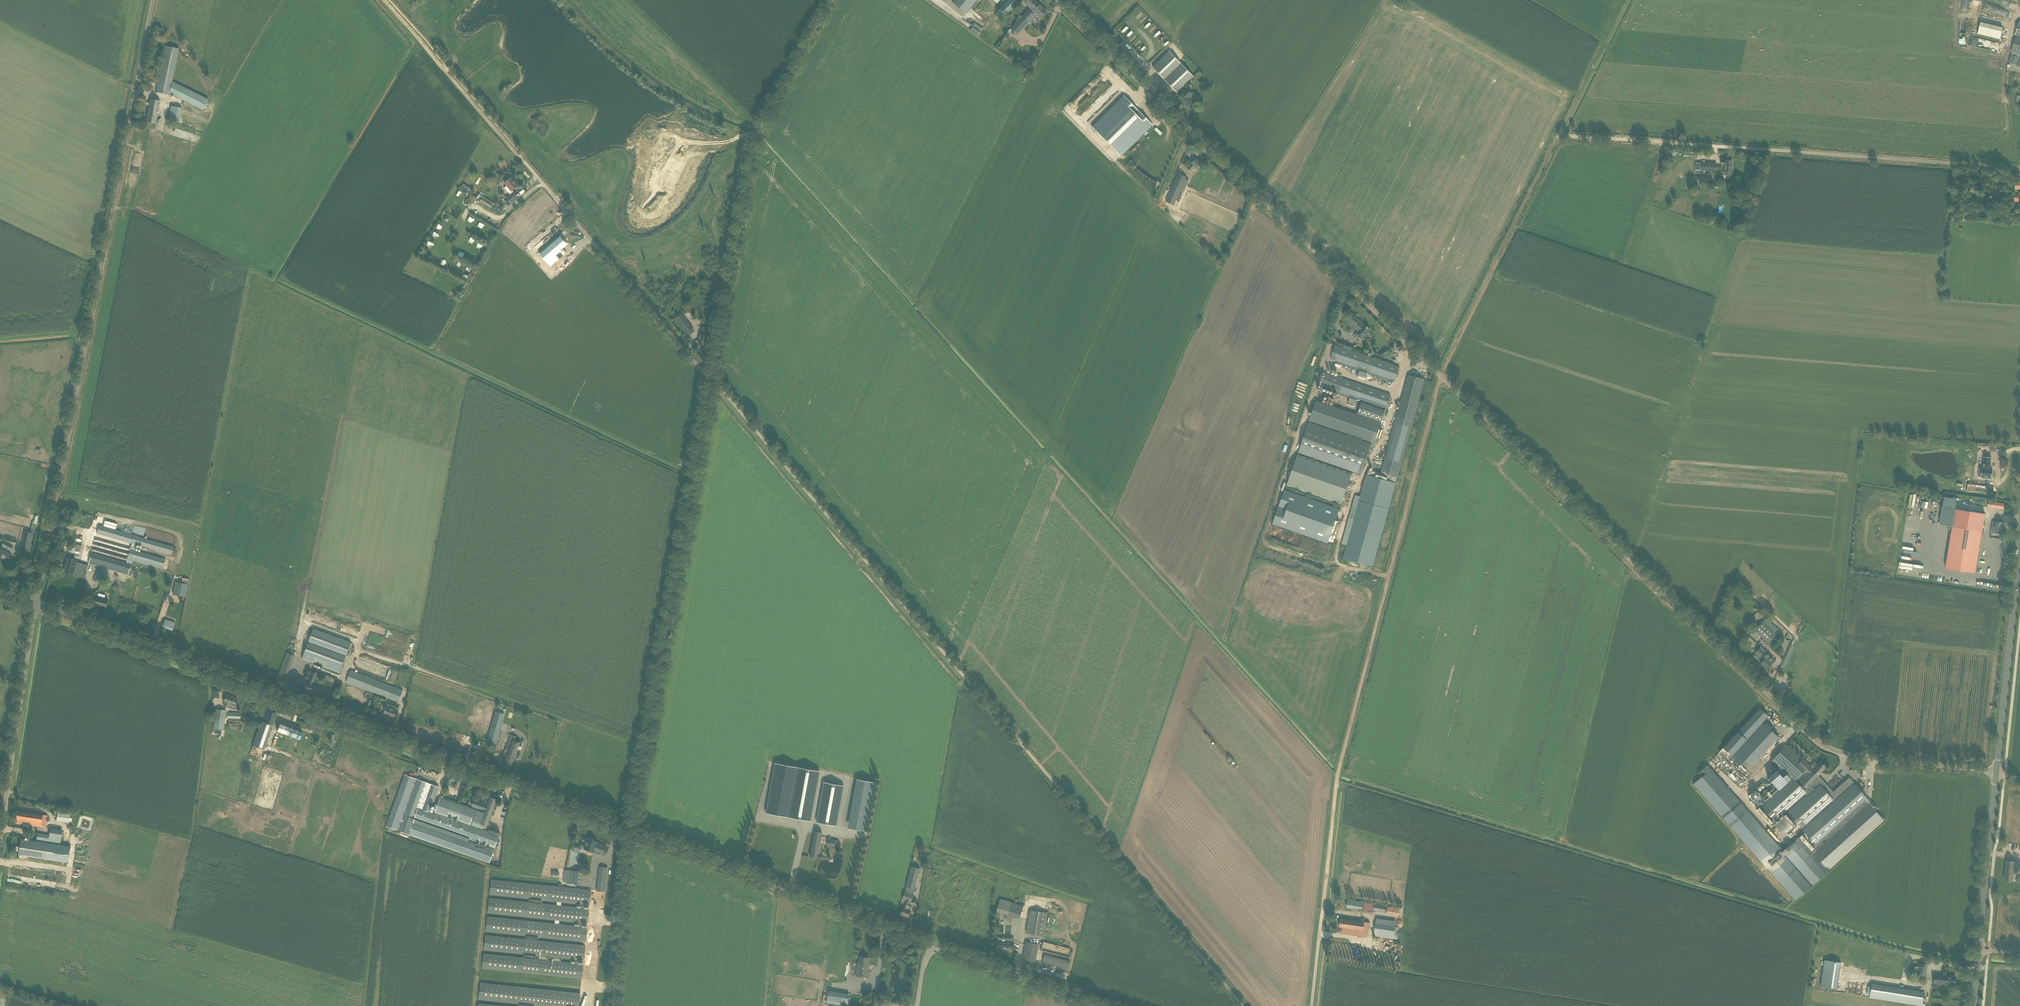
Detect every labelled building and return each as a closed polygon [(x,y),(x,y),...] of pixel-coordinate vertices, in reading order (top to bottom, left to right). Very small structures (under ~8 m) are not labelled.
[(953,3),(966,13),(977,0),(955,0),(953,3)] [(1014,6),(1017,3),(1014,0),(1009,0),(1001,9),(1006,14),(1014,6)] [(1037,2),(1035,0),(1022,0),(1030,8),(1037,2)] [(1030,8),(1010,29),(1017,35),(1028,23),(1033,18),(1036,20),(1038,23),(1042,19),(1041,17),(1043,15),(1047,11),(1037,2),(1030,8)] [(2015,35),(2016,36),(2011,51),(2019,54),(2019,21),(2015,35)] [(1993,25),(1990,37),(2000,39),(2003,27),(1993,25)] [(172,81),(179,49),(165,46),(156,92),(170,95),(170,94),(203,110),(208,99),(172,81)] [(1169,51),(1152,67),(1158,72),(1160,70),(1162,72),(1159,74),(1177,92),(1193,76),(1169,51)] [(2011,54),(2010,58),(2008,62),(2017,65),(2019,57),(2011,54)] [(1183,99),(1182,100),(1188,107),(1195,101),(1194,101),(1197,98),(1193,93),(1192,94),(1188,89),(1180,96),(1183,99)] [(1124,95),(1092,127),(1120,156),(1152,125),(1124,95)] [(146,122),(151,123),(155,123),(159,100),(150,99),(146,122)] [(168,121),(179,123),(182,108),(171,106),(168,121)] [(1196,159),(1193,162),(1192,163),(1187,168),(1191,171),(1195,166),(1197,168),(1201,164),(1196,159)] [(1732,167),(1732,160),(1721,160),(1721,165),(1724,166),(1724,171),(1723,171),(1723,175),(1724,175),(1730,176),(1731,175),(1732,172),(1732,167)] [(1695,173),(1704,173),(1704,171),(1716,171),(1716,164),(1697,163),(1696,170),(1695,170),(1695,173)] [(1179,173),(1172,188),(1180,191),(1183,193),(1189,180),(1186,179),(1187,177),(1179,173)] [(2011,183),(2011,175),(2006,174),(2002,174),(2001,179),(2002,179),(2001,187),(2007,187),(2008,183),(2011,183)] [(510,177),(503,183),(510,191),(517,185),(510,177)] [(463,184),(461,188),(463,189),(467,192),(469,193),(471,189),(463,184)] [(1172,188),(1166,201),(1174,205),(1176,200),(1180,191),(1172,188)] [(513,191),(505,198),(510,204),(518,197),(513,191)] [(491,207),(493,203),(481,198),(480,201),(491,207)] [(494,209),(502,214),(504,211),(496,205),(494,209)] [(553,243),(540,254),(550,265),(559,257),(562,260),(563,259),(568,255),(562,248),(566,244),(560,237),(556,240),(553,243)] [(569,271),(574,266),(570,262),(565,267),(569,271)] [(681,313),(679,315),(675,318),(686,333),(692,328),(681,313)] [(1356,336),(1360,340),(1363,337),(1370,330),(1365,324),(1364,325),(1354,315),(1350,319),(1348,321),(1358,330),(1355,333),(1357,335),(1356,336)] [(707,335),(705,335),(706,327),(702,326),(699,339),(698,344),(705,345),(707,335)] [(1334,350),(1331,359),(1337,361),(1337,363),(1359,370),(1357,377),(1364,379),(1364,380),(1365,380),(1367,373),(1392,382),(1392,380),(1395,381),(1400,367),(1351,351),(1352,348),(1343,345),(1342,348),(1335,345),(1334,350)] [(1321,386),(1321,387),(1337,392),(1337,393),(1337,394),(1349,398),(1347,404),(1354,406),(1354,407),(1355,407),(1357,401),(1361,402),(1382,409),(1383,408),(1386,409),(1386,408),(1390,394),(1326,373),(1321,386)] [(1349,519),(1342,544),(1346,545),(1343,558),(1373,566),(1377,553),(1396,483),(1391,481),(1392,476),(1397,478),(1424,384),(1425,379),(1408,374),(1407,379),(1380,473),(1368,470),(1367,475),(1366,474),(1360,496),(1353,520),(1349,519)] [(1316,400),(1309,421),(1371,442),(1374,443),(1378,444),(1380,438),(1383,429),(1379,428),(1381,422),(1316,400)] [(1361,402),(1358,414),(1381,422),(1385,410),(1382,409),(1361,402)] [(1309,422),(1298,453),(1360,474),(1371,443),(1309,422)] [(1291,473),(1286,485),(1341,504),(1341,506),(1343,507),(1343,504),(1349,506),(1357,484),(1359,476),(1352,474),(1352,472),(1297,454),(1291,473)] [(1979,468),(1979,477),(1981,477),(1987,478),(1988,479),(1990,479),(1991,478),(1992,478),(1992,475),(1992,471),(1993,469),(1990,469),(1991,463),(1991,457),(1984,456),(1983,469),(1982,469),(1979,468)] [(1968,484),(1967,491),(1986,492),(1987,486),(1968,484)] [(1336,519),(1339,509),(1284,489),(1272,524),(1328,543),(1332,532),(1335,533),(1339,520),(1336,519)] [(1944,497),(1940,524),(1948,526),(1948,530),(1948,531),(1952,531),(1946,568),(1976,573),(1982,531),(1983,531),(1986,513),(1956,508),(1957,499),(1944,497)] [(1989,501),(1988,506),(2004,509),(2005,503),(1989,501)] [(2001,531),(2003,522),(1997,521),(1997,522),(1993,521),(1991,529),(1994,529),(1993,533),(2000,534),(2001,531)] [(89,562),(88,564),(105,568),(109,570),(128,575),(129,574),(131,565),(133,561),(141,563),(160,568),(160,570),(162,570),(163,568),(165,559),(142,552),(141,552),(134,550),(136,545),(136,544),(172,554),(174,547),(143,539),(132,535),(99,525),(97,533),(132,543),(131,547),(95,538),(95,541),(128,550),(130,551),(129,552),(127,552),(94,542),(93,546),(128,556),(127,557),(93,547),(92,551),(127,561),(126,563),(91,553),(89,562)] [(134,525),(132,532),(145,535),(146,528),(134,525)] [(24,531),(21,548),(25,549),(24,553),(29,554),(33,533),(24,531)] [(8,561),(10,556),(11,554),(9,552),(11,548),(3,544),(1,548),(0,549),(0,557),(8,561)] [(75,547),(69,546),(68,551),(74,553),(79,555),(81,545),(76,544),(75,547)] [(77,560),(67,557),(63,572),(73,574),(85,578),(88,565),(76,562),(77,560)] [(93,580),(99,582),(103,572),(98,569),(93,580)] [(173,594),(185,597),(188,584),(176,582),(173,594)] [(97,596),(94,605),(99,606),(99,605),(106,607),(108,599),(104,598),(105,595),(99,593),(98,596),(97,596)] [(1766,618),(1754,630),(1770,645),(1782,632),(1777,628),(1766,618)] [(165,619),(163,626),(161,631),(165,632),(167,628),(172,630),(175,622),(165,619)] [(314,628),(302,658),(340,672),(351,642),(314,628)] [(1739,638),(1742,640),(1747,635),(1744,632),(1739,638)] [(1763,660),(1761,663),(1767,668),(1772,663),(1774,660),(1767,653),(1760,647),(1755,653),(1762,659),(1761,659),(1763,660)] [(287,676),(294,655),(286,652),(279,673),(287,676)] [(351,670),(346,682),(398,702),(403,690),(351,670)] [(226,694),(224,699),(223,702),(224,702),(223,706),(234,710),(236,706),(235,705),(237,699),(226,694)] [(384,714),(394,718),(398,707),(388,704),(386,707),(385,707),(384,708),(383,710),(384,711),(385,712),(384,714)] [(1760,708),(1723,748),(1731,755),(1735,751),(1762,722),(1768,716),(1760,708)] [(216,709),(213,729),(215,729),(214,733),(221,734),(222,730),(223,730),(226,710),(216,709)] [(252,746),(263,749),(276,713),(267,710),(263,722),(260,721),(252,746)] [(495,711),(486,743),(496,746),(501,730),(499,729),(500,727),(502,727),(503,722),(501,722),(504,713),(495,711)] [(306,728),(320,733),(322,727),(308,722),(306,728)] [(1762,722),(1735,751),(1751,766),(1779,737),(1762,722)] [(302,732),(280,723),(278,728),(277,731),(281,732),(299,739),(302,732)] [(510,770),(512,765),(521,742),(515,740),(517,736),(511,734),(502,757),(506,759),(503,767),(510,770)] [(1783,748),(1773,758),(1781,766),(1792,775),(1794,777),(1808,793),(1818,784),(1814,780),(1826,767),(1820,761),(1817,764),(1815,762),(1811,766),(1786,744),(1783,748)] [(333,751),(321,749),(320,755),(331,758),(333,751)] [(820,771),(775,763),(766,813),(811,821),(820,771)] [(1701,776),(1693,784),(1722,818),(1743,841),(1764,865),(1767,869),(1794,900),(1795,900),(1829,871),(1828,870),(1813,853),(1815,851),(1813,849),(1811,850),(1799,836),(1787,847),(1783,850),(1708,764),(1698,773),(1701,776)] [(1781,766),(1748,796),(1758,806),(1792,775),(1791,774),(1781,766)] [(499,835),(470,825),(433,811),(430,811),(439,787),(430,784),(430,783),(427,783),(405,775),(386,826),(397,830),(396,830),(397,827),(400,828),(399,830),(401,831),(400,834),(408,837),(409,834),(489,863),(499,835)] [(1758,806),(1756,808),(1773,826),(1774,825),(1773,823),(1784,813),(1785,813),(1808,793),(1794,777),(1792,775),(1758,806)] [(861,779),(852,828),(867,831),(876,782),(861,779)] [(1824,782),(1820,785),(1833,799),(1850,784),(1846,780),(1833,792),(1824,782)] [(1799,830),(1797,831),(1801,835),(1799,836),(1811,850),(1813,849),(1815,851),(1855,815),(1853,813),(1869,799),(1853,781),(1850,784),(1833,799),(1799,830)] [(824,782),(816,822),(836,825),(844,786),(824,782)] [(1784,813),(1773,823),(1774,825),(1784,836),(1794,827),(1797,831),(1799,830),(1833,799),(1820,785),(1818,783),(1818,784),(1808,793),(1785,813),(1784,813)] [(433,811),(470,825),(476,810),(440,797),(436,810),(433,809),(433,811)] [(474,800),(472,806),(485,811),(484,812),(477,810),(473,821),(488,826),(497,800),(490,797),(488,803),(485,802),(484,803),(474,800)] [(1815,851),(1813,853),(1828,870),(1884,820),(1875,811),(1878,808),(1871,801),(1855,815),(1815,851)] [(17,811),(16,819),(24,820),(23,824),(27,825),(46,827),(48,815),(22,811),(17,811)] [(57,811),(56,821),(69,822),(70,812),(57,811)] [(51,843),(39,841),(40,840),(46,841),(60,844),(62,830),(50,829),(49,835),(37,833),(36,842),(26,840),(21,839),(20,847),(18,855),(23,855),(49,859),(58,860),(61,845),(51,843)] [(822,833),(814,832),(810,856),(817,857),(822,833)] [(595,851),(599,852),(604,854),(607,846),(596,842),(597,841),(587,838),(584,848),(594,852),(595,851)] [(2006,860),(2005,880),(2010,881),(2013,881),(2013,880),(2016,880),(2017,875),(2014,874),(2015,861),(2011,861),(2006,860)] [(919,868),(916,868),(911,866),(905,891),(902,899),(903,899),(900,906),(903,907),(900,914),(908,917),(913,904),(909,903),(913,893),(919,868)] [(608,868),(603,867),(599,867),(598,874),(607,875),(608,868)] [(581,883),(582,871),(564,870),(563,882),(581,883)] [(605,892),(607,875),(598,874),(597,891),(600,891),(605,892)] [(486,931),(580,941),(585,941),(587,927),(559,924),(559,920),(587,923),(589,908),(561,905),(561,901),(589,904),(591,890),(492,879),(490,894),(557,901),(556,905),(490,898),(488,912),(555,919),(554,923),(488,916),(486,931)] [(1000,898),(996,911),(1019,918),(1023,905),(1000,898)] [(1363,902),(1348,899),(1346,908),(1355,909),(1355,908),(1362,909),(1363,902)] [(1373,904),(1364,902),(1363,909),(1372,910),(1373,904)] [(1374,904),(1373,910),(1385,912),(1385,910),(1386,911),(1386,913),(1398,915),(1399,908),(1386,906),(1374,904)] [(1044,936),(1044,935),(1048,912),(1029,909),(1025,933),(1044,936)] [(1376,917),(1375,924),(1395,928),(1396,920),(1376,917)] [(1340,918),(1339,926),(1343,927),(1342,933),(1350,935),(1351,931),(1357,932),(1356,935),(1368,937),(1370,923),(1345,919),(1340,918)] [(1373,936),(1398,939),(1399,928),(1395,928),(1375,924),(1373,936)] [(585,946),(580,945),(486,935),(484,949),(583,960),(585,946)] [(998,937),(997,949),(1006,949),(1007,941),(1010,941),(1010,938),(998,937)] [(1023,960),(1036,962),(1038,944),(1026,942),(1023,960)] [(1073,949),(1070,948),(1043,942),(1041,950),(1070,957),(1073,949)] [(482,968),(577,978),(582,979),(583,964),(484,953),(482,968)] [(1068,968),(1069,964),(1069,961),(1044,954),(1042,962),(1068,968)] [(860,956),(859,961),(859,964),(858,964),(856,976),(868,977),(869,964),(868,964),(869,958),(860,956)] [(1824,960),(1821,986),(1837,989),(1841,962),(1824,960)] [(1925,976),(1927,964),(1919,963),(1917,974),(1925,976)] [(1955,976),(1950,976),(1935,974),(1934,986),(1948,988),(1948,984),(1955,984),(1955,976)] [(518,1003),(543,1005),(579,1005),(580,993),(481,983),(479,999),(518,1003)] [(1872,984),(1869,997),(1922,1005),(1924,992),(1917,991),(1872,984)] [(828,990),(826,1003),(837,1004),(840,1005),(845,1005),(847,1005),(847,1004),(848,997),(849,993),(847,993),(828,990)]
